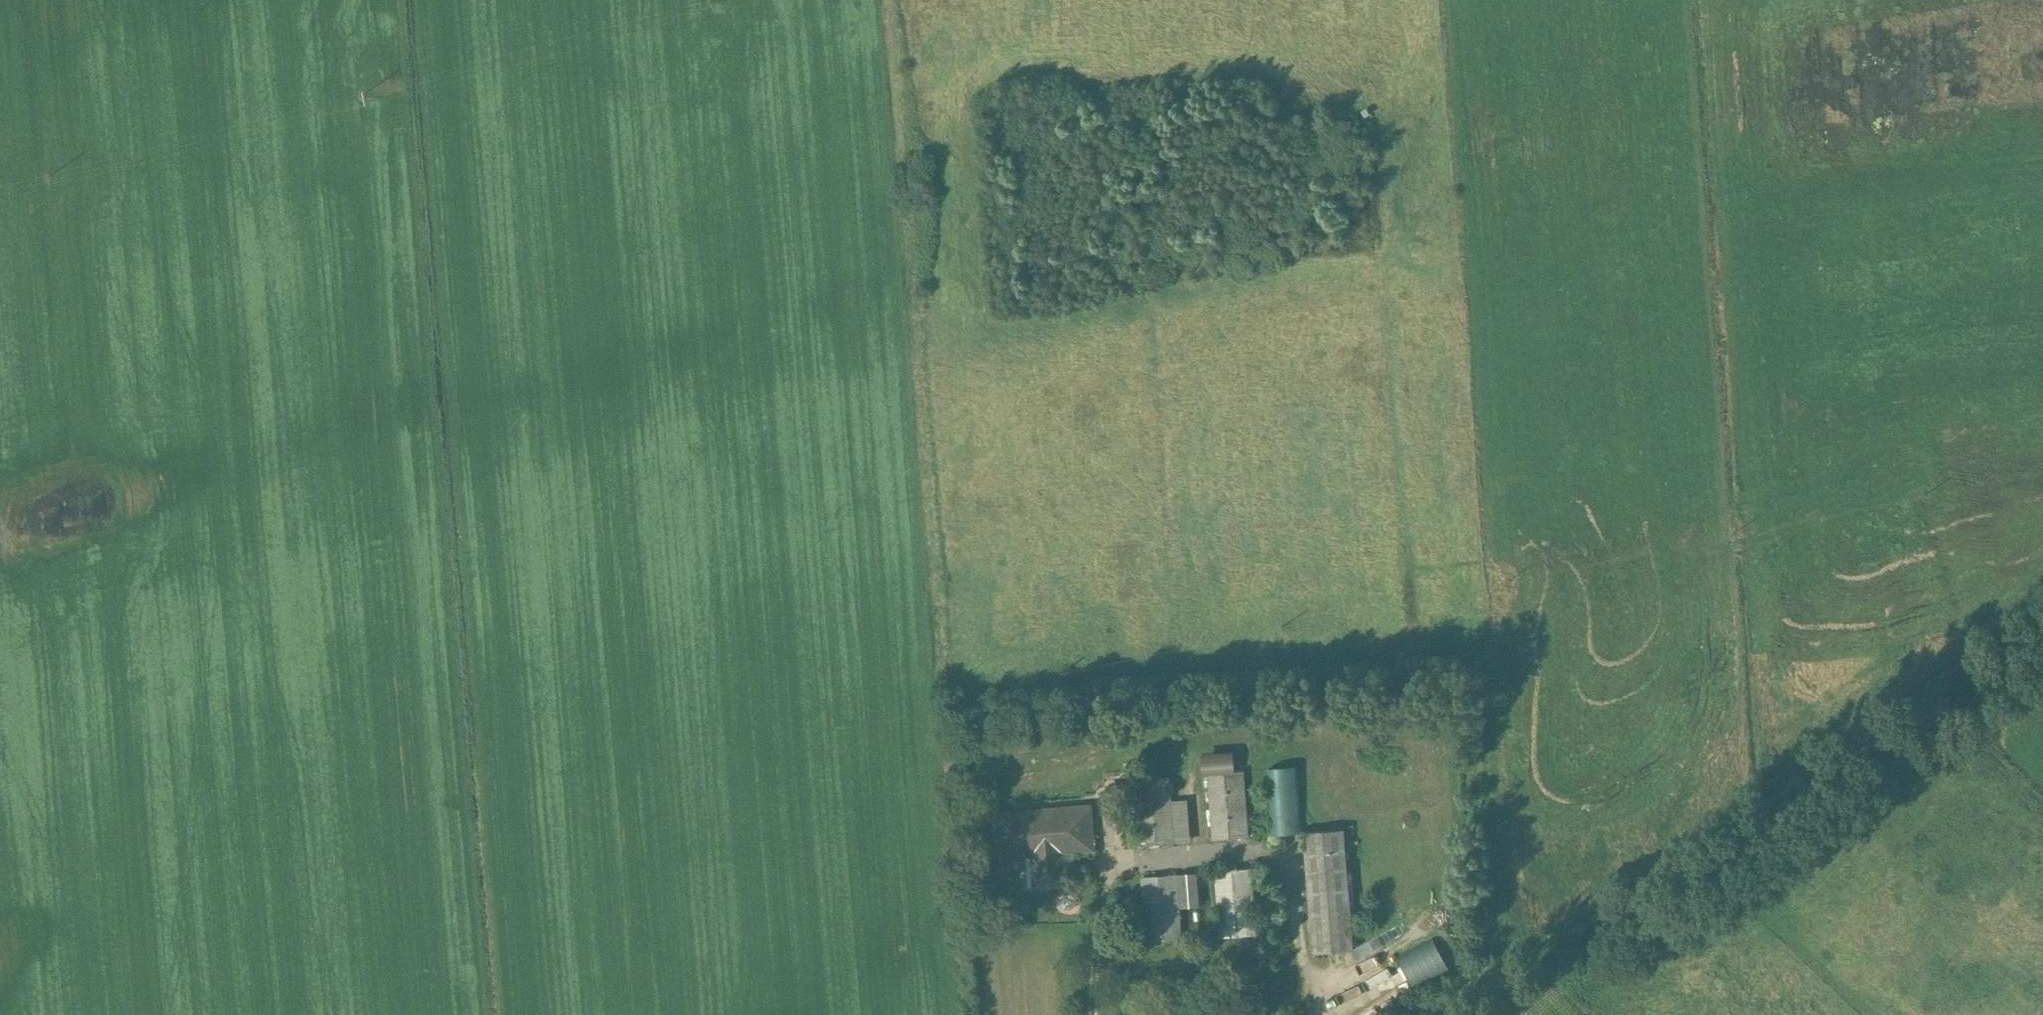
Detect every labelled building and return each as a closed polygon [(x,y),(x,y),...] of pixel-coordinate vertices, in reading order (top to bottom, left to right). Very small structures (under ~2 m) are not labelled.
[(1210,837),(1248,835),(1245,769),(1234,769),(1234,750),(1206,751),(1210,837)] [(1273,831),(1300,830),(1297,765),(1270,766),(1273,831)] [(1156,799),(1155,836),(1189,837),(1189,800),(1156,799)] [(1089,807),(993,814),(996,856),(1031,853),(1034,887),(1064,885),(1063,877),(1065,876),(1065,874),(1063,874),(1061,851),(1092,849),(1089,807)] [(1352,949),(1346,828),(1305,830),(1310,951),(1352,949)] [(1200,904),(1198,872),(1145,875),(1149,934),(1183,933),(1181,905),(1200,904)] [(1434,939),(1398,956),(1411,984),(1448,967),(1434,939)]
